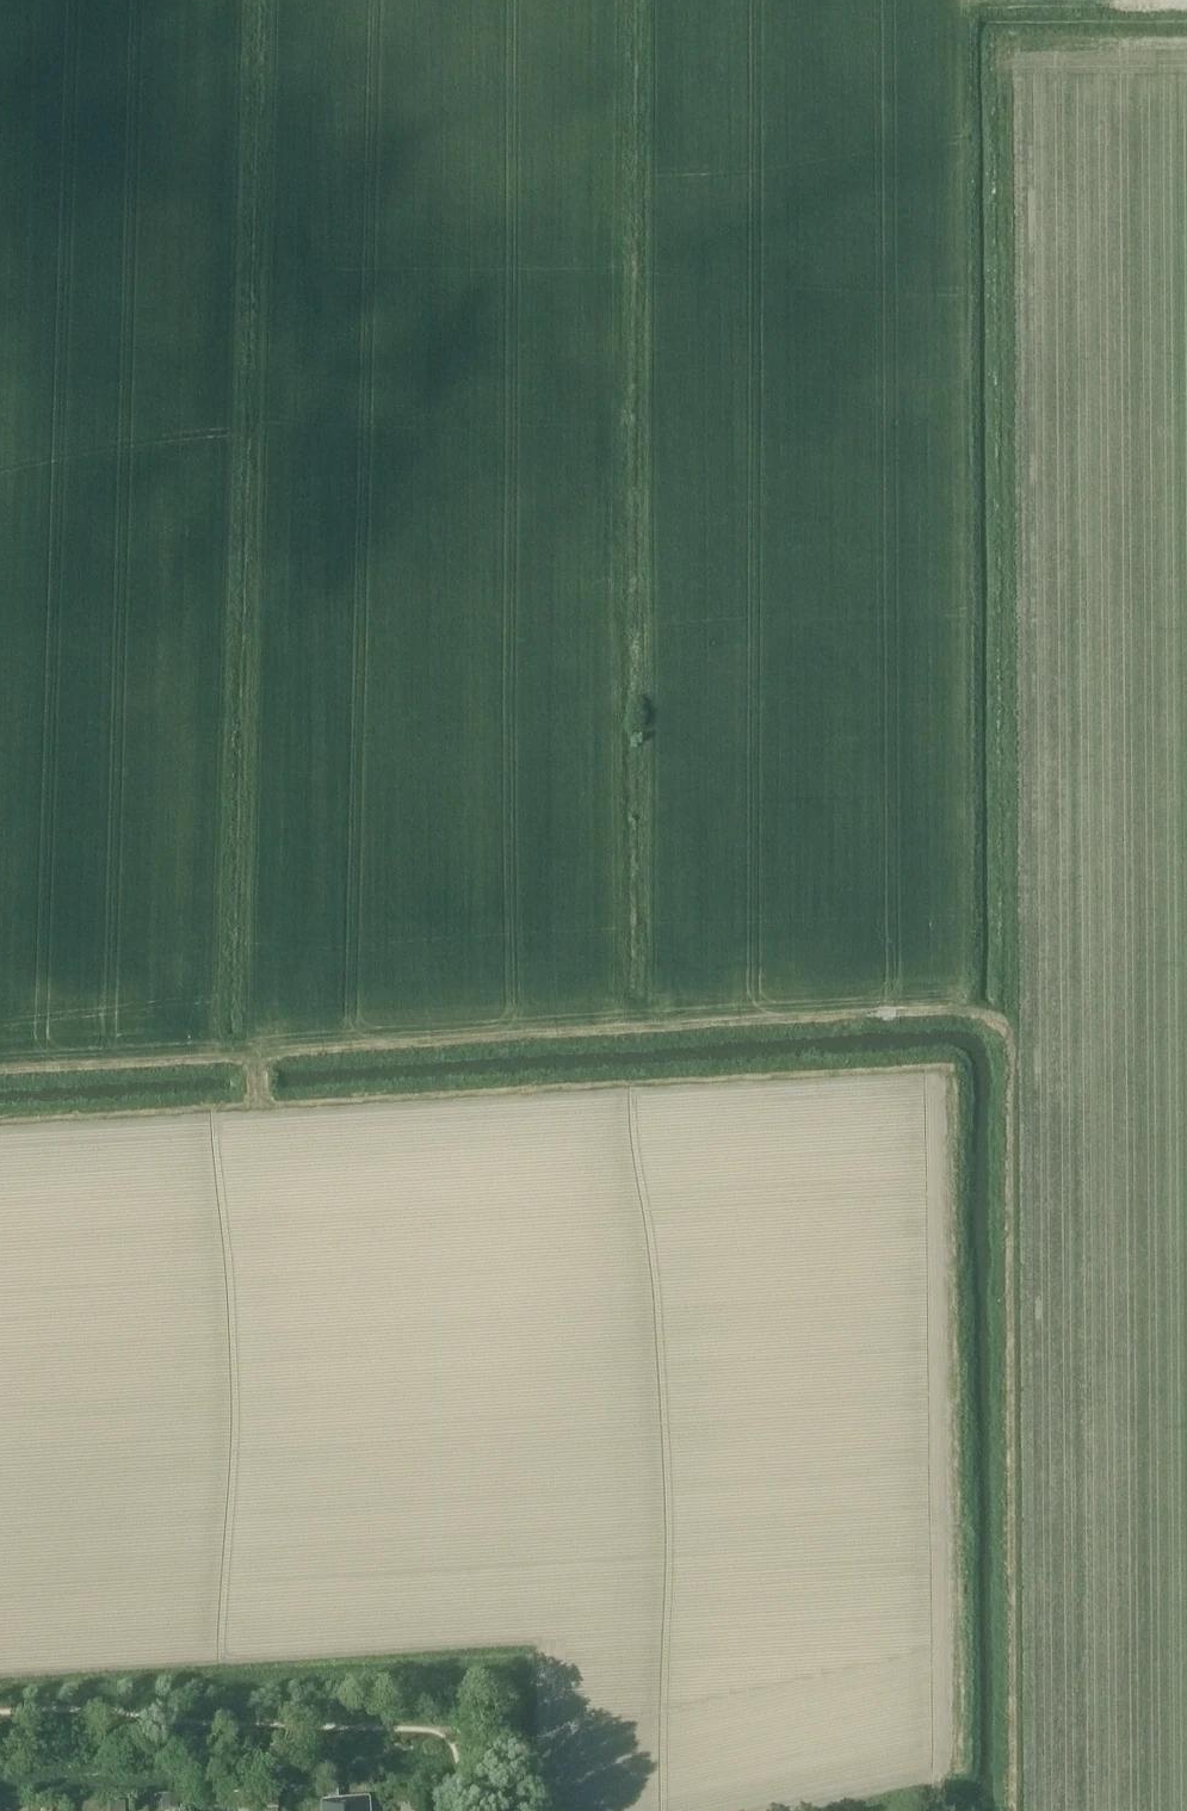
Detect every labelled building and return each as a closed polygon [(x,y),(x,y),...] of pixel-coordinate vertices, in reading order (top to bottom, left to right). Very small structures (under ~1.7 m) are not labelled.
[(162,1810),(177,1810),(176,1796),(161,1797),(162,1810)] [(368,1799),(322,1803),(322,1807),(322,1810),(369,1810),(368,1799)]
